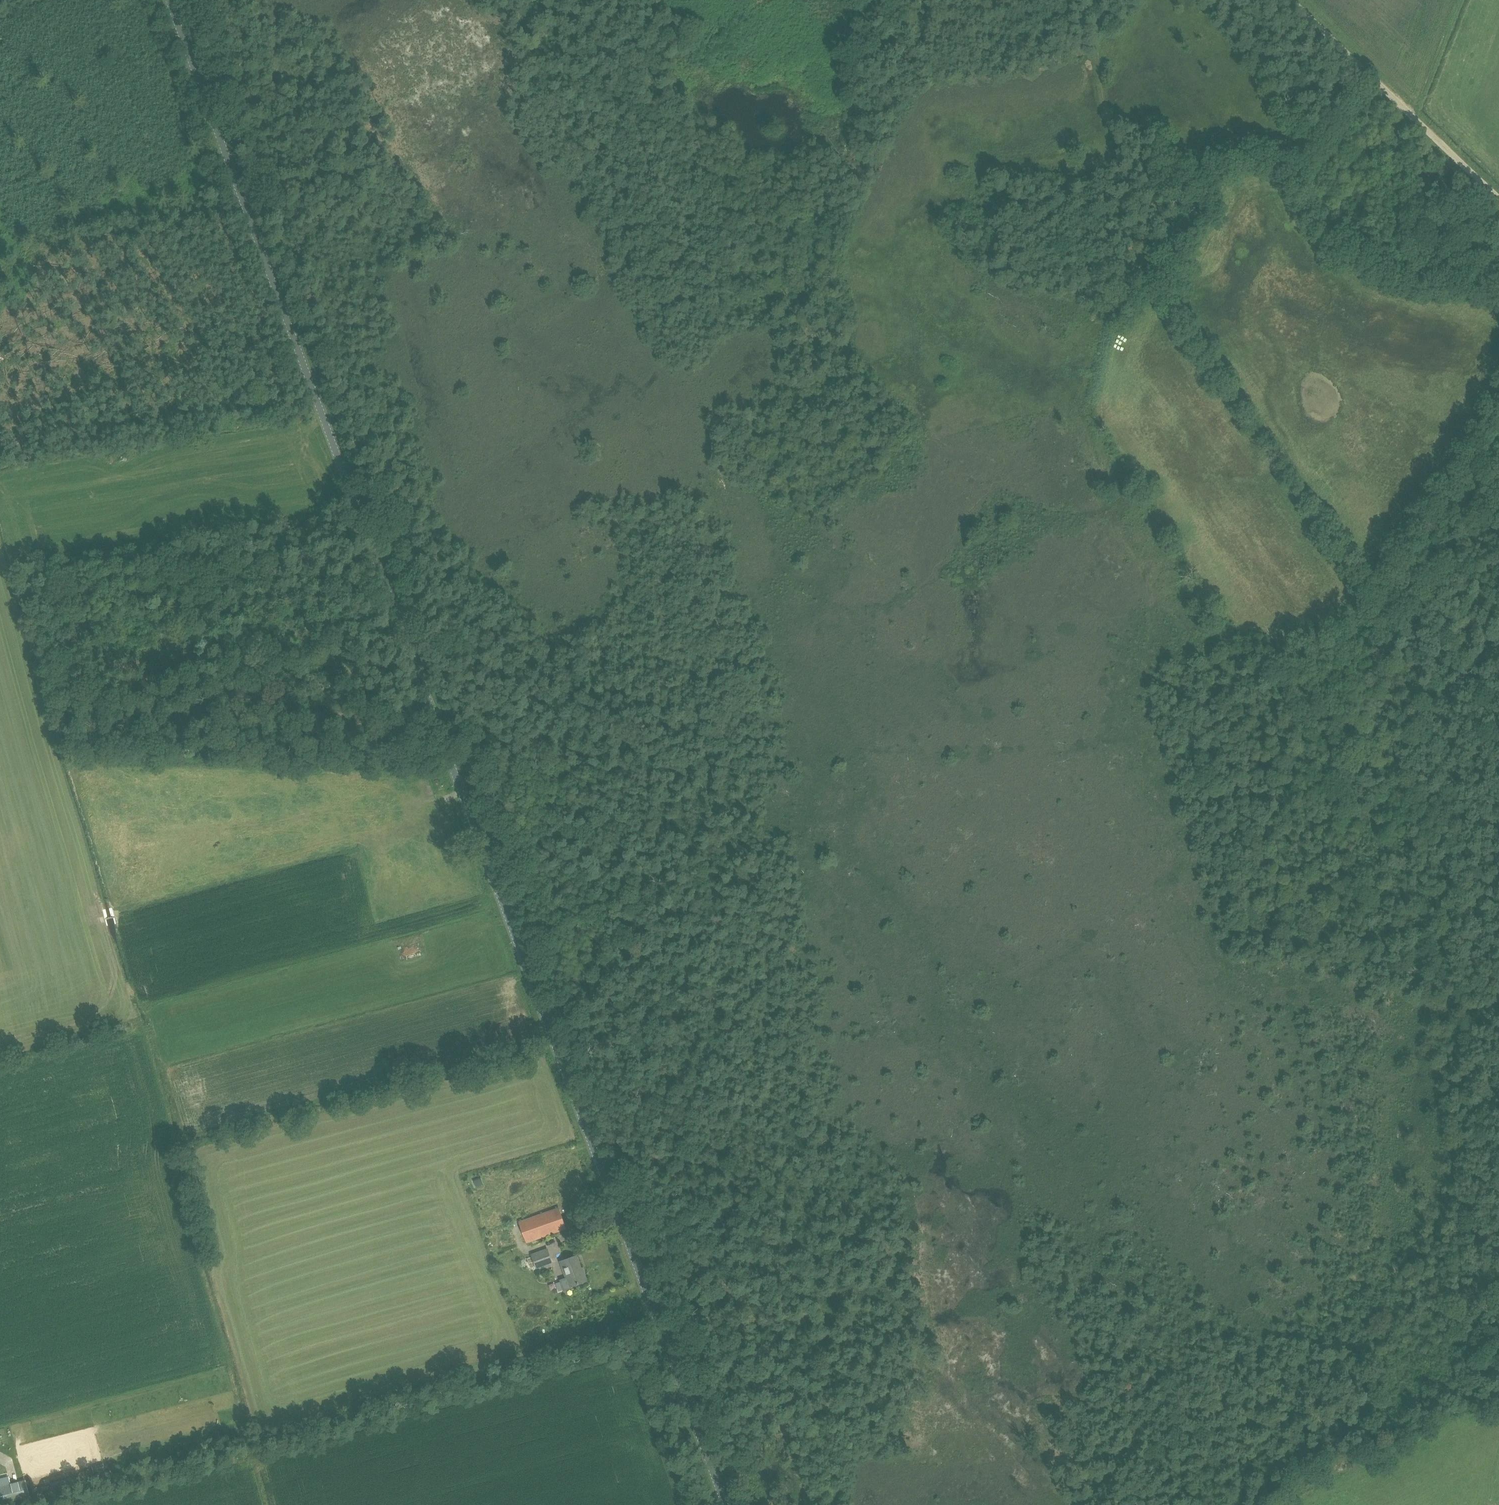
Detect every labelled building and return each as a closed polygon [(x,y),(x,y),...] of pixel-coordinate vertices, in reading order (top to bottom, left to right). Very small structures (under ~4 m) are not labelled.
[(183,443),(171,446),(174,456),(186,453),(183,443)] [(99,583),(90,594),(94,597),(103,586),(99,583)] [(412,960),(426,956),(425,951),(410,955),(412,960)] [(559,1208),(520,1222),(527,1241),(566,1228),(559,1208)] [(553,1262),(548,1248),(531,1253),(536,1268),(553,1262)] [(561,1261),(570,1286),(587,1280),(583,1272),(582,1272),(576,1255),(561,1261)] [(103,1463),(91,1467),(93,1472),(105,1469),(103,1463)] [(0,1488),(0,1503),(29,1496),(25,1481),(0,1488)]
